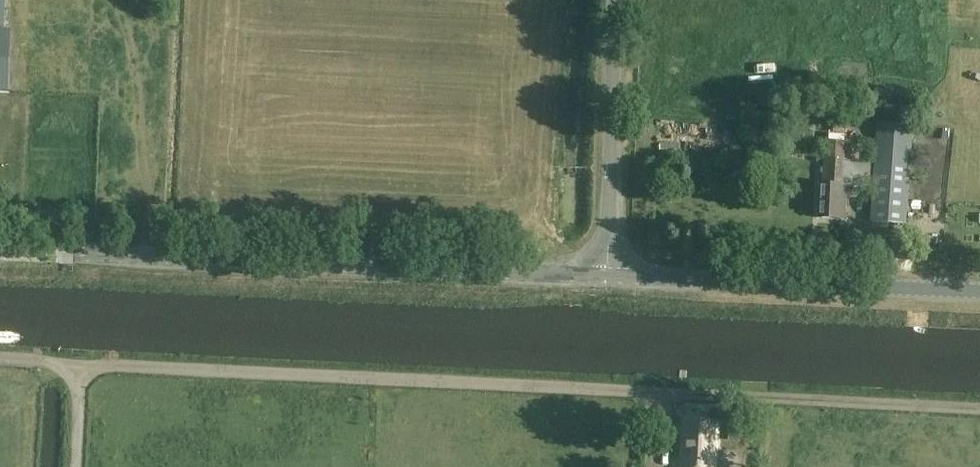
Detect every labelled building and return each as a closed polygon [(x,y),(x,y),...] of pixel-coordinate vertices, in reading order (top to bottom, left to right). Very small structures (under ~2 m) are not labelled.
[(8,92),(11,28),(3,27),(3,30),(0,30),(0,91),(8,92)] [(910,125),(877,123),(874,164),(859,163),(860,161),(846,160),(846,162),(823,161),(822,185),(818,185),(816,218),(843,220),(845,185),(872,186),(870,222),(904,224),(910,125)] [(717,422),(682,420),(680,466),(715,466),(717,422)]
